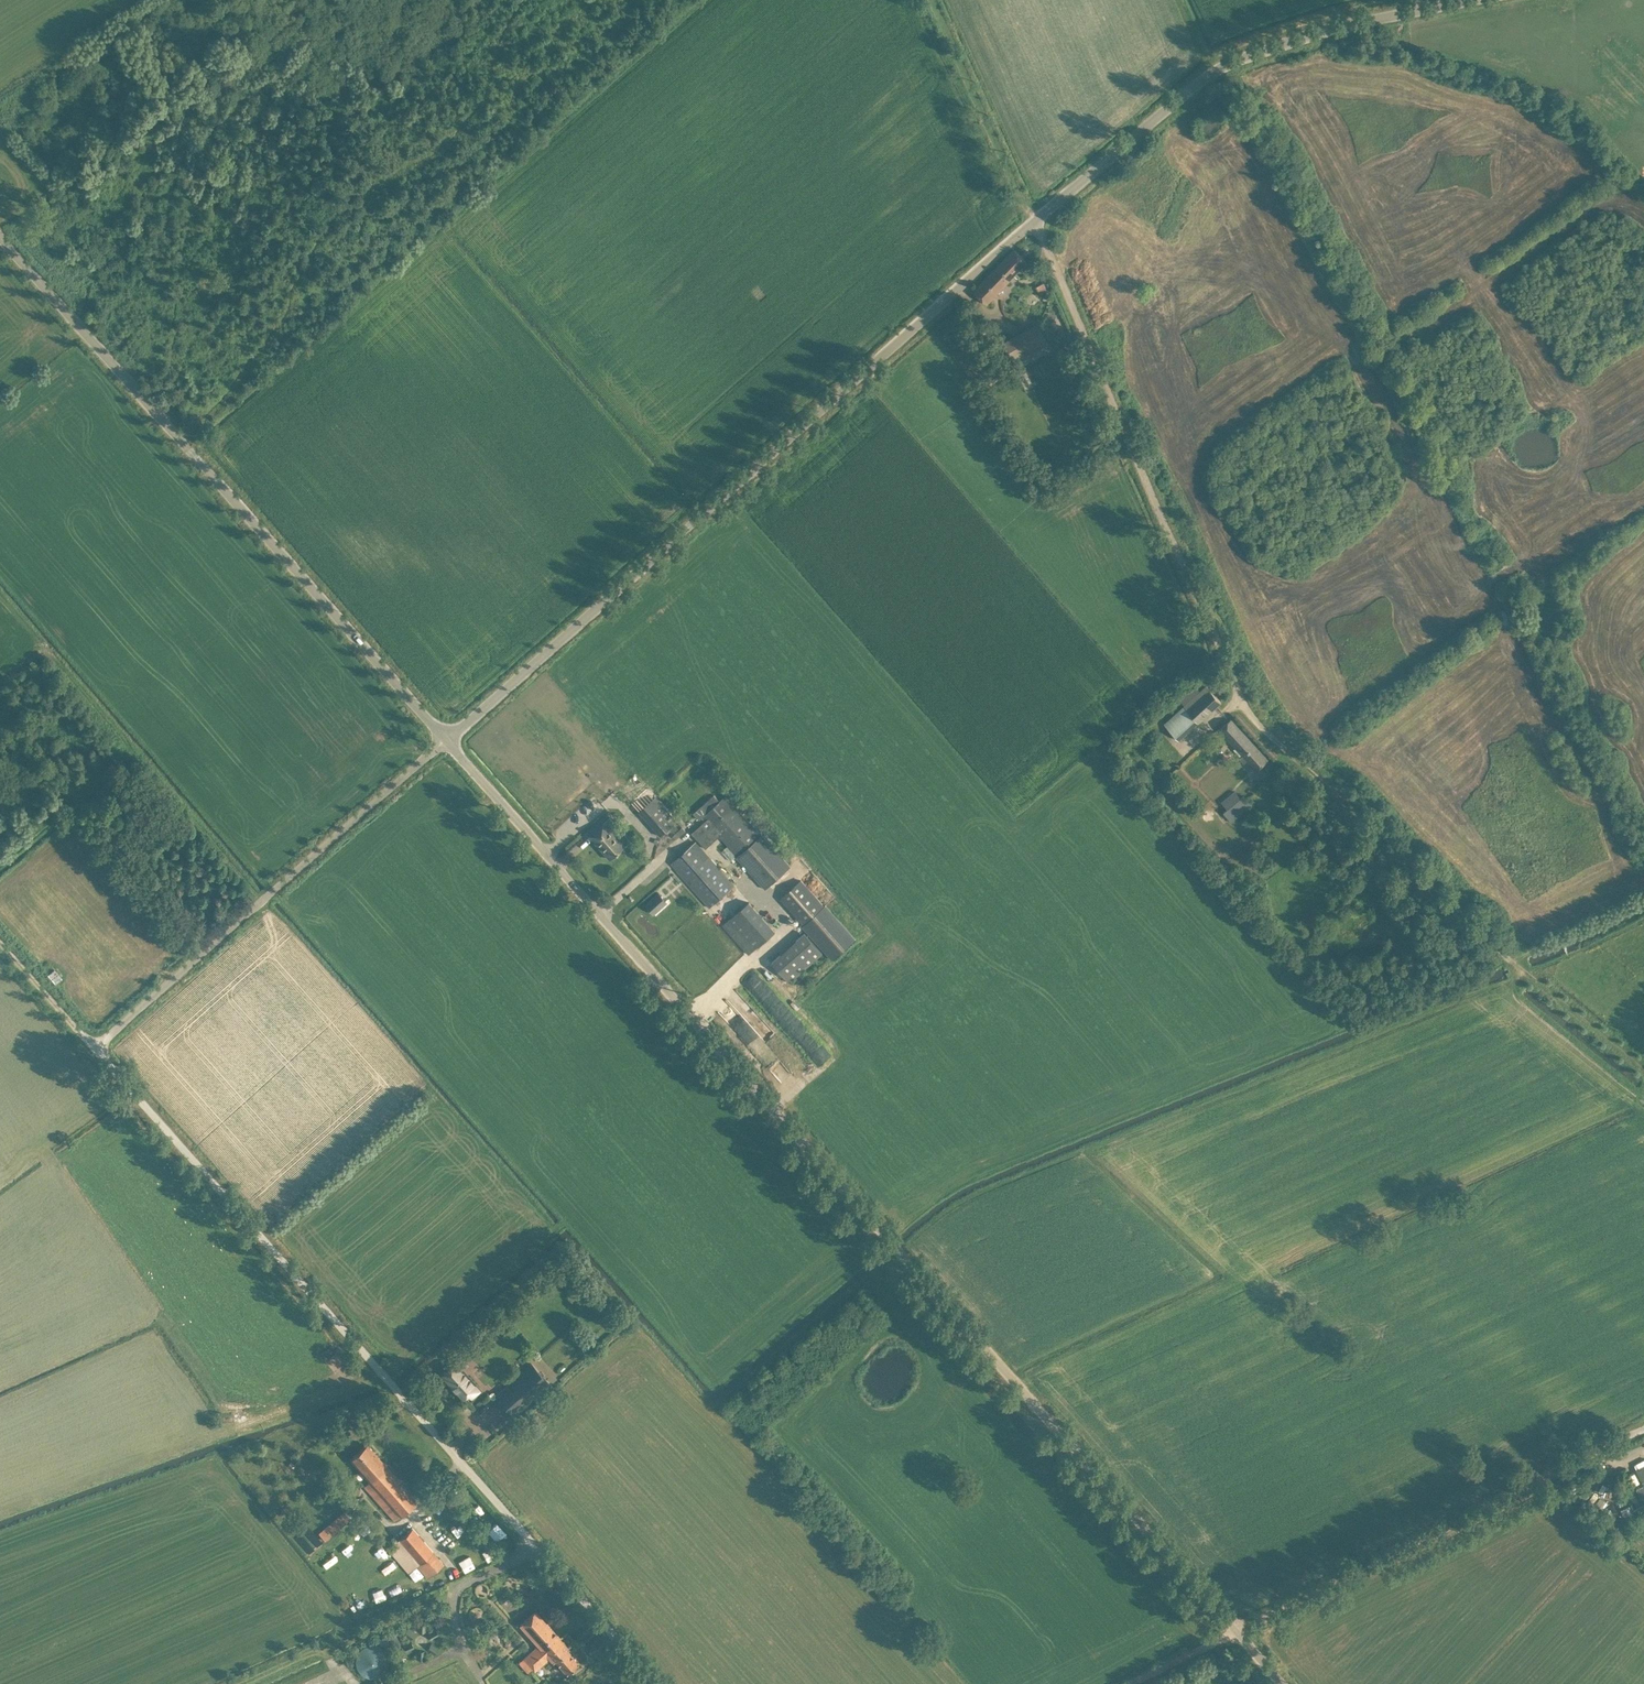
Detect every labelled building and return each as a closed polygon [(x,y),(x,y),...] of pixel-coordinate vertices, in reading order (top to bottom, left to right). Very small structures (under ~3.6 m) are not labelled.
[(974,291),(982,299),(986,303),(1026,261),(1014,249),(974,291)] [(1047,289),(1043,282),(1036,286),(1040,293),(1047,289)] [(1015,368),(1040,354),(1050,348),(1036,324),(1002,343),(1015,368)] [(1192,682),(1177,695),(1185,704),(1164,723),(1178,740),(1221,701),(1206,685),(1204,687),(1200,683),(1196,687),(1192,682)] [(1253,773),(1260,766),(1268,759),(1231,718),(1219,730),(1242,755),(1239,758),(1253,773)] [(706,830),(697,838),(705,847),(719,835),(737,855),(736,856),(757,880),(765,888),(790,866),(783,857),(761,833),(760,834),(735,806),(726,795),(720,800),(714,793),(704,802),(710,809),(706,812),(702,816),(705,819),(700,823),(706,830)] [(1231,822),(1252,804),(1243,794),(1223,812),(1231,822)] [(639,811),(661,836),(678,821),(656,796),(639,811)] [(597,827),(589,835),(610,858),(618,851),(624,846),(610,831),(616,826),(609,817),(603,822),(597,827)] [(710,907),(718,900),(734,886),(695,841),(671,862),(710,907)] [(803,925),(833,959),(856,937),(826,904),(825,905),(802,879),(780,898),(804,924),(803,925)] [(749,902),(723,924),(749,954),(775,931),(749,902)] [(772,962),(789,981),(822,952),(805,932),(772,962)] [(58,967),(49,973),(56,983),(64,977),(58,967)] [(513,1415),(550,1382),(532,1362),(496,1395),(513,1415)] [(481,1389),(469,1376),(468,1378),(454,1363),(441,1374),(462,1398),(468,1392),(472,1397),(481,1389)] [(396,1519),(409,1507),(417,1500),(367,1443),(351,1458),(370,1479),(365,1484),(396,1519)] [(1600,1497),(1592,1509),(1598,1513),(1606,1501),(1600,1497)] [(1621,1509),(1621,1511),(1626,1521),(1635,1516),(1634,1514),(1631,1508),(1629,1505),(1621,1509)] [(318,1533),(325,1540),(350,1518),(343,1511),(318,1533)] [(412,1527),(388,1549),(408,1572),(417,1565),(427,1577),(443,1562),(412,1527)] [(527,1672),(533,1667),(536,1670),(551,1656),(554,1661),(556,1659),(568,1671),(578,1662),(567,1649),(569,1647),(535,1610),(520,1623),(539,1644),(519,1662),(527,1672)] [(418,1623),(418,1631),(426,1631),(426,1623),(418,1623)] [(408,1627),(403,1634),(411,1639),(416,1632),(408,1627)] [(436,1628),(427,1633),(432,1640),(440,1635),(436,1628)] [(378,1640),(380,1645),(383,1644),(385,1648),(391,1646),(387,1636),(378,1640)] [(411,1641),(403,1644),(406,1652),(415,1648),(411,1641)] [(382,1647),(380,1645),(378,1645),(376,1644),(374,1644),(371,1643),(368,1644),(365,1645),(362,1647),(360,1648),(359,1650),(357,1653),(356,1656),(356,1659),(356,1662),(356,1664),(357,1666),(358,1668),(359,1670),(361,1672),(362,1673),(365,1675),(367,1676),(370,1676),(372,1677),(375,1676),(377,1676),(380,1675),(382,1673),(384,1672),(385,1670),(387,1668),(388,1666),(388,1663),(389,1660),(389,1658),(388,1655),(387,1652),(386,1651),(385,1650),(385,1649),(383,1648),(382,1647)] [(431,1643),(427,1648),(434,1653),(438,1648),(431,1643)] [(417,1650),(417,1660),(425,1661),(425,1650),(417,1650)]
